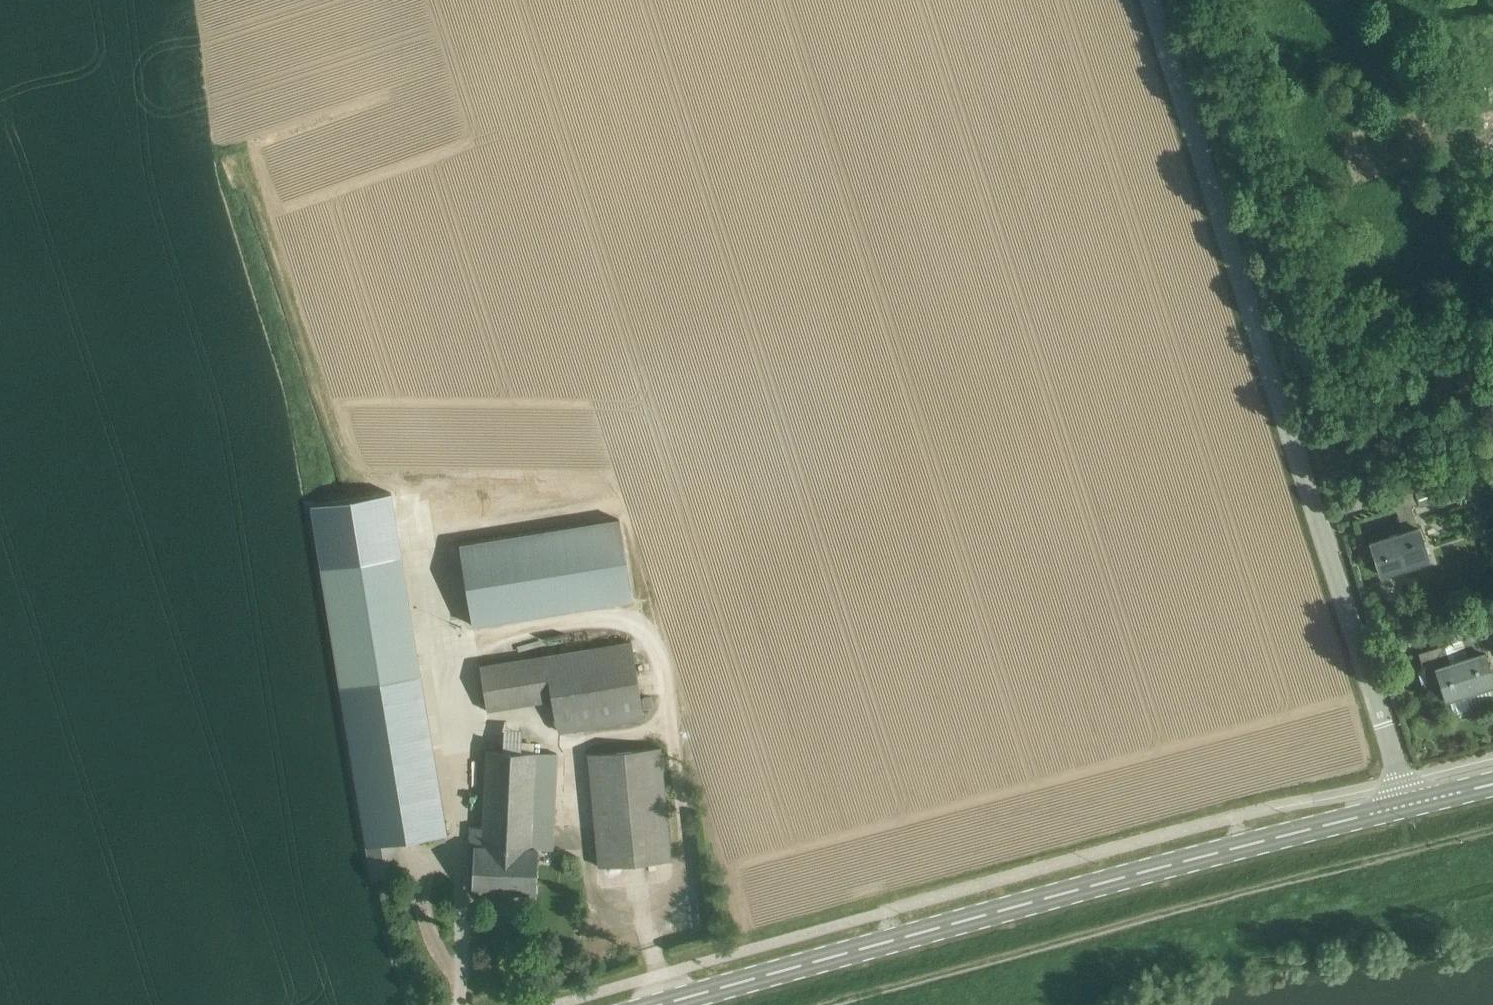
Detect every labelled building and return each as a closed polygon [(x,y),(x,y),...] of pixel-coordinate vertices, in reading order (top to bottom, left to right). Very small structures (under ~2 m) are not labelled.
[(1402,531),(1370,541),(1381,573),(1429,558),(1418,525),(1417,525),(1410,504),(1421,501),(1422,504),(1445,496),(1440,481),(1418,488),(1416,482),(1389,491),(1402,531)] [(447,831),(391,496),(310,509),(366,845),(371,877),(400,873),(396,840),(447,831)] [(620,518),(459,544),(472,625),(632,598),(620,518)] [(1431,689),(1442,686),(1446,698),(1450,697),(1454,714),(1492,701),(1492,686),(1492,684),(1492,677),(1478,633),(1487,630),(1482,615),(1456,623),(1461,638),(1446,643),(1419,651),(1431,689)] [(560,729),(644,714),(631,639),(483,665),(490,707),(555,696),(560,729)] [(503,740),(503,749),(487,748),(483,844),(475,844),(473,889),(535,892),(536,850),(553,851),(558,754),(533,752),(534,741),(522,741),(503,740)] [(589,752),(599,865),(671,858),(661,745),(589,752)]
